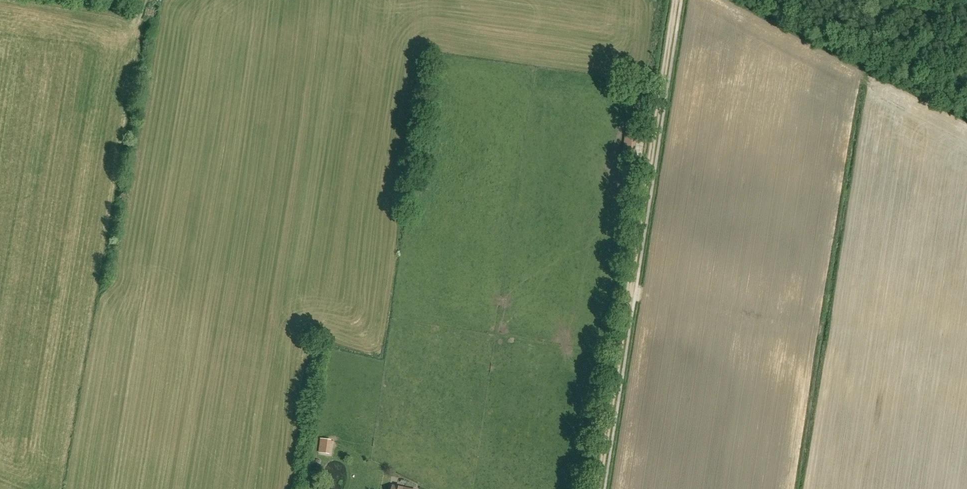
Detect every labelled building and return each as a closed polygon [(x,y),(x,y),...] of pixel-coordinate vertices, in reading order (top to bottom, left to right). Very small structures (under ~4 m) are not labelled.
[(327,452),(330,437),(320,435),(317,450),(327,452)]
